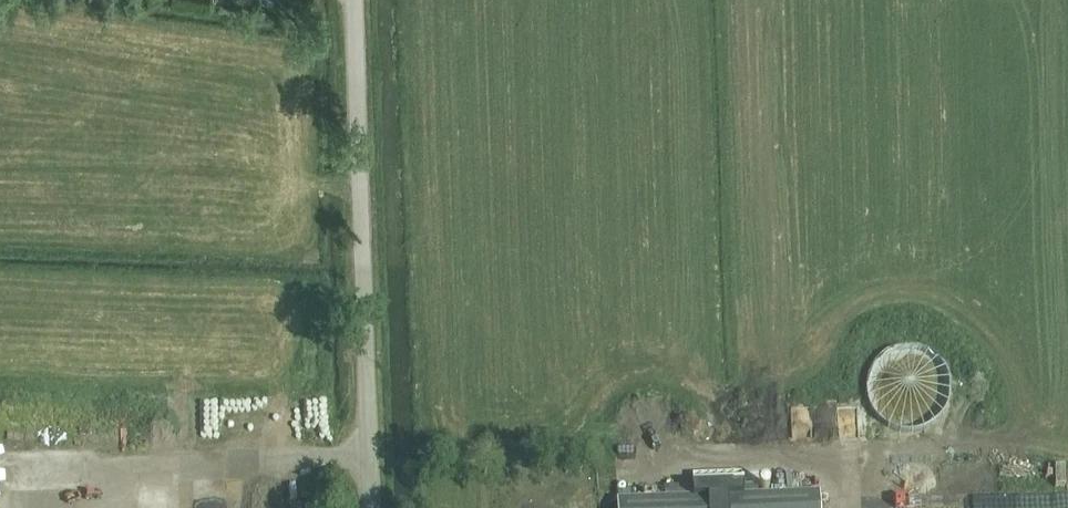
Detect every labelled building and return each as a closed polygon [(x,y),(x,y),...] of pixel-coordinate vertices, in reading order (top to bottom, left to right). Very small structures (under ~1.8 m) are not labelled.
[(744,270),(734,270),(735,289),(746,289),(744,270)] [(618,507),(820,507),(819,492),(757,494),(757,485),(744,485),(744,476),(741,476),(741,473),(693,474),(694,496),(618,499),(618,507)]
